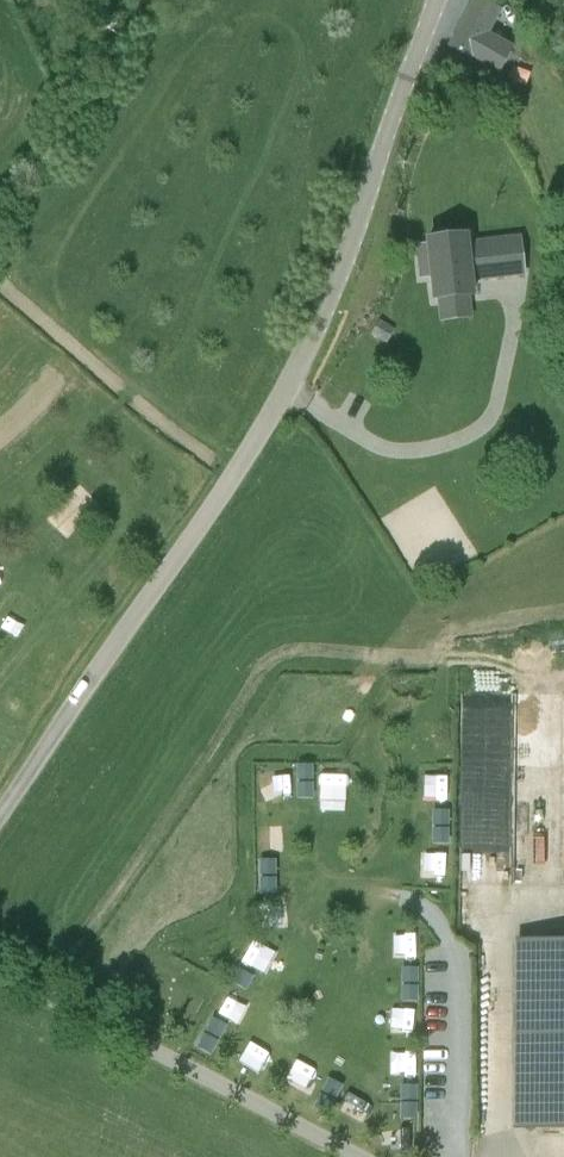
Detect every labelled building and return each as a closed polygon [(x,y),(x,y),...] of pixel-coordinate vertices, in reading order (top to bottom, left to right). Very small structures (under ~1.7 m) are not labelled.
[(499,10),(480,0),(477,0),(452,47),(441,69),(468,85),(481,63),(498,72),(512,45),(489,34),(501,11),(499,10)] [(520,263),(520,246),(520,227),(468,225),(468,217),(430,216),(430,223),(421,222),(421,252),(430,252),(430,277),(469,277),(469,261),(520,263)] [(394,330),(379,322),(373,333),(388,341),(394,330)] [(551,352),(553,371),(563,369),(561,351),(551,352)] [(13,580),(0,567),(0,592),(13,580)] [(297,765),(297,780),(315,780),(315,765),(297,765)] [(297,783),(297,798),(315,798),(315,783),(297,783)] [(433,810),(433,825),(450,826),(450,810),(433,810)] [(433,828),(433,843),(450,843),(450,828),(433,828)] [(260,859),(260,875),(278,875),(278,860),(260,859)] [(260,878),(260,893),(278,893),(278,878),(260,878)] [(392,933),(393,957),(415,955),(414,932),(392,933)] [(537,942),(536,1128),(563,1128),(563,942),(537,942)] [(402,967),(402,983),(420,983),(420,968),(402,967)] [(232,983),(248,991),(255,976),(240,968),(232,983)] [(402,985),(402,1001),(420,1001),(421,986),(402,985)] [(206,1031),(221,1039),(228,1024),(213,1017),(206,1031)] [(197,1048),(212,1056),(220,1042),(204,1034),(197,1048)] [(321,1091),(337,1099),(344,1085),(329,1077),(321,1091)] [(401,1085),(401,1100),(419,1100),(420,1085),(401,1085)] [(320,1093),(313,1107),(329,1115),(336,1101),(320,1093)] [(401,1102),(401,1118),(419,1119),(419,1103),(401,1102)]
